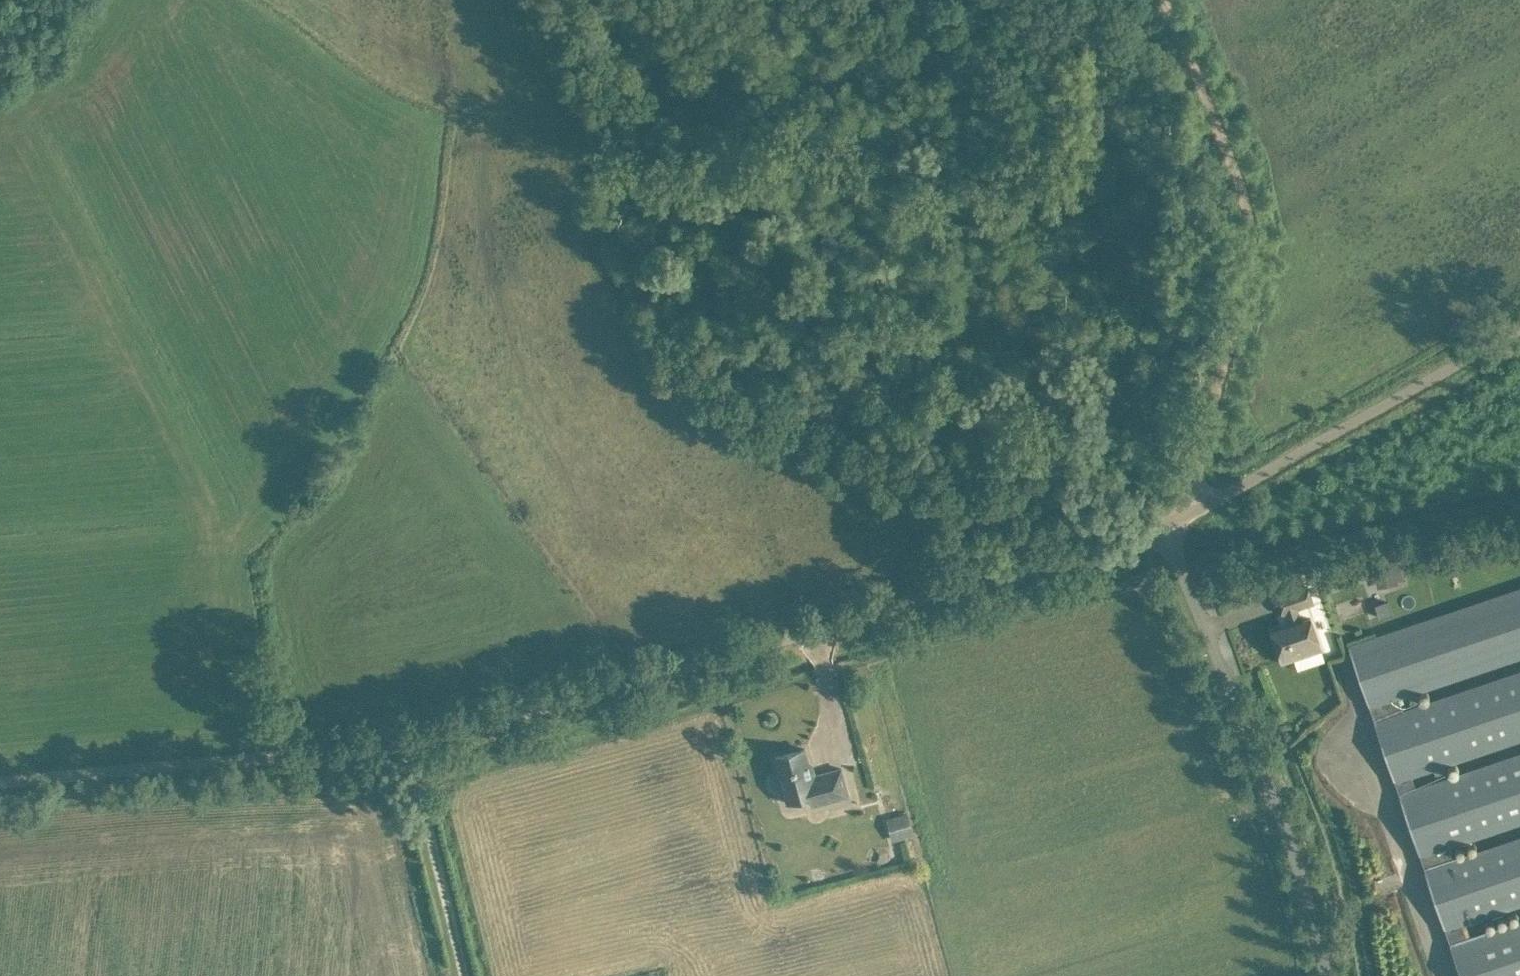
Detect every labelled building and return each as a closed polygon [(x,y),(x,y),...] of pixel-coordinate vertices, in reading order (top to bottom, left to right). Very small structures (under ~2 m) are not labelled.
[(1283,612),(1287,611),(1298,607),(1313,601),(1307,584),(1296,589),(1277,595),(1283,612)] [(1354,658),(1370,704),(1372,703),(1378,720),(1376,721),(1395,778),(1398,777),(1403,794),(1401,795),(1420,852),(1423,852),(1428,869),(1426,869),(1445,927),(1448,926),(1454,944),(1452,945),(1462,975),(1519,975),(1519,922),(1465,940),(1459,922),(1519,901),(1519,837),(1450,861),(1444,844),(1519,818),(1519,755),(1415,791),(1409,774),(1519,736),(1519,672),(1399,713),(1393,696),(1519,653),(1519,589),(1350,646),(1354,658)] [(1311,616),(1272,630),(1283,661),(1322,648),(1311,616)] [(806,748),(776,756),(780,773),(778,774),(782,788),(784,788),(788,802),(825,792),(828,801),(849,795),(842,767),(813,775),(806,748)]
